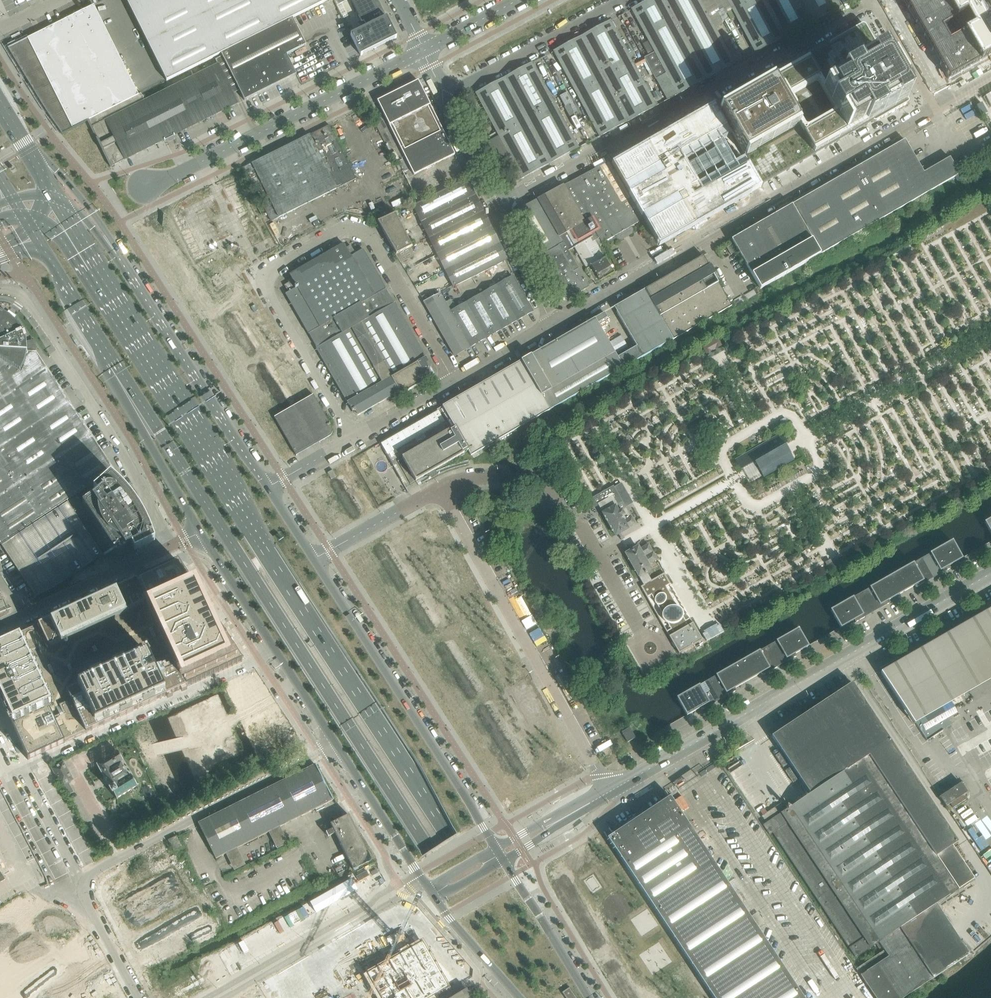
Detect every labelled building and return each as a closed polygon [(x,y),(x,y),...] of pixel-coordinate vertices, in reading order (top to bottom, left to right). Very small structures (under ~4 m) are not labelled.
[(127,2),(166,81),(221,54),(292,18),(330,0),(131,0),(127,2)] [(396,38),(386,18),(377,0),(350,0),(364,28),(350,35),(361,56),(396,38)] [(663,0),(650,0),(631,10),(643,31),(671,15),(663,0)] [(699,0),(663,0),(671,15),(643,31),(654,52),(682,37),(711,22),(699,0)] [(732,10),(750,0),(726,0),(732,10)] [(812,23),(799,0),(750,0),(732,10),(755,53),(783,38),(812,23)] [(812,23),(842,7),(838,0),(799,0),(812,23)] [(946,82),(990,56),(990,0),(899,0),(946,82)] [(28,38),(8,49),(42,105),(57,97),(65,94),(69,101),(127,72),(94,5),(28,38)] [(725,22),(729,19),(723,9),(719,11),(716,13),(721,23),(725,22)] [(297,75),(287,56),(306,46),(292,18),(221,54),(222,57),(216,60),(218,64),(233,94),(236,93),(239,91),(244,101),(249,99),(255,96),(293,77),(297,75)] [(605,79),(633,64),(610,22),(582,37),(605,79)] [(711,22),(682,37),(706,80),(734,64),(711,22)] [(771,78),(719,107),(744,153),(762,184),(814,155),(838,141),(847,136),(873,122),(875,123),(908,104),(908,102),(881,54),(865,26),(862,25),(830,43),(829,46),(804,60),(771,78)] [(605,79),(582,37),(554,52),(576,94),(605,79)] [(706,80),(682,37),(654,52),(666,73),(677,95),(706,80)] [(648,42),(642,44),(648,56),(653,53),(648,42)] [(654,52),(644,58),(655,79),(666,73),(654,52)] [(527,121),(555,106),(532,63),(504,79),(527,121)] [(139,96),(87,121),(110,167),(125,160),(126,160),(164,141),(164,142),(170,139),(175,137),(174,136),(220,113),(237,105),(238,104),(233,94),(218,64),(145,101),(141,94),(139,96)] [(628,122),(656,106),(633,64),(605,79),(628,122)] [(57,97),(42,105),(62,134),(73,128),(87,121),(139,96),(127,72),(69,101),(65,94),(57,97)] [(666,73),(655,79),(667,101),(672,98),(677,95),(666,73)] [(527,121),(504,79),(476,94),(498,136),(527,121)] [(628,122),(605,79),(576,94),(599,137),(628,122)] [(455,155),(430,106),(418,81),(377,102),(378,103),(389,126),(405,157),(414,175),(455,155)] [(562,103),(564,107),(569,105),(572,103),(567,93),(563,95),(559,97),(559,98),(562,103)] [(562,103),(559,98),(553,101),(555,106),(558,111),(564,107),(562,103)] [(550,164),(578,148),(555,106),(527,121),(550,164)] [(659,247),(761,189),(713,106),(611,164),(659,247)] [(550,164),(527,121),(498,136),(488,142),(511,184),(521,179),(550,164)] [(356,179),(329,126),(309,136),(250,165),(244,168),(271,222),(277,219),(336,189),(356,179)] [(820,255),(959,175),(949,158),(923,173),(904,140),(792,205),(812,241),(820,255)] [(399,160),(395,152),(390,154),(394,162),(397,160),(399,160)] [(629,228),(643,220),(641,218),(623,186),(621,183),(614,170),(609,162),(563,186),(585,223),(593,237),(598,246),(618,235),(619,237),(621,237),(622,237),(625,235),(628,233),(630,232),(630,231),(629,228)] [(429,239),(483,212),(475,196),(467,180),(418,204),(413,207),(421,223),(429,239)] [(585,223),(563,186),(538,200),(560,238),(563,244),(567,251),(574,248),(579,245),(593,237),(585,223)] [(588,288),(567,251),(563,244),(560,238),(538,200),(518,210),(516,219),(536,259),(554,296),(555,297),(555,296),(556,298),(565,301),(566,300),(568,300),(588,288)] [(812,241),(792,205),(731,240),(752,276),(760,290),(820,255),(812,241)] [(437,255),(491,228),(483,212),(429,239),(437,255)] [(414,256),(410,248),(412,247),(395,214),(377,222),(387,239),(396,255),(401,263),(414,256)] [(491,228),(437,255),(445,271),(453,287),(456,286),(472,278),(488,270),(505,261),(507,260),(499,244),(491,228)] [(605,259),(598,246),(593,237),(579,245),(574,248),(587,270),(595,284),(599,282),(613,273),(611,269),(610,267),(612,266),(610,262),(607,263),(605,259)] [(431,368),(425,358),(394,304),(392,302),(388,296),(387,296),(384,291),(386,290),(386,289),(385,289),(363,250),(355,254),(351,246),(347,249),(346,249),(344,245),(344,244),(290,275),(290,276),(291,275),(293,279),(291,279),(288,281),(290,284),(285,287),(288,293),(285,295),(286,295),(308,334),(309,334),(316,346),(315,346),(317,348),(316,349),(317,350),(347,401),(348,403),(353,412),(354,411),(354,412),(355,412),(358,416),(390,397),(391,400),(398,396),(397,393),(399,392),(401,396),(403,394),(424,382),(425,382),(427,381),(426,378),(432,375),(428,369),(431,368)] [(735,253),(731,245),(726,248),(731,255),(735,253)] [(709,267),(703,257),(645,290),(651,301),(656,310),(661,317),(674,340),(731,306),(718,284),(714,277),(709,267)] [(518,320),(533,312),(513,277),(498,285),(497,286),(483,294),(503,329),(518,320)] [(651,301),(645,290),(618,305),(616,312),(636,347),(617,358),(623,369),(674,340),(661,317),(656,310),(651,301)] [(471,347),(451,312),(440,293),(423,302),(454,356),(471,347)] [(503,329),(483,294),(481,295),(466,303),(486,338),(503,329)] [(486,338),(466,303),(451,312),(471,347),(486,338)] [(22,332),(17,324),(12,319),(13,317),(11,316),(9,314),(7,316),(1,312),(0,312),(0,350),(26,352),(26,342),(24,338),(23,335),(22,332)] [(617,358),(598,324),(607,319),(607,318),(604,313),(595,319),(530,356),(521,361),(541,397),(550,411),(623,369),(617,358)] [(717,339),(702,347),(705,352),(706,354),(711,351),(715,348),(715,349),(721,346),(720,344),(717,339)] [(114,470),(77,415),(74,411),(36,352),(26,352),(0,350),(0,545),(114,470)] [(471,456),(550,411),(541,397),(521,361),(442,407),(382,441),(379,443),(379,444),(392,466),(395,464),(397,463),(400,461),(403,460),(416,482),(429,474),(431,473),(468,451),(471,456)] [(331,427),(326,418),(313,395),(275,417),(295,455),(296,456),(297,455),(296,454),(318,441),(319,443),(328,437),(330,436),(332,434),(332,432),(332,429),(331,427)] [(781,433),(735,459),(741,470),(756,462),(758,466),(764,478),(796,460),(790,448),(781,433)] [(540,449),(532,454),(538,465),(547,460),(540,449)] [(754,464),(743,470),(745,473),(749,481),(760,475),(756,467),(754,464)] [(333,470),(327,473),(331,480),(336,477),(333,470)] [(93,491),(98,495),(93,499),(92,498),(82,505),(112,550),(117,557),(122,553),(127,550),(126,549),(132,547),(134,552),(155,542),(153,536),(151,531),(149,526),(147,522),(145,518),(143,514),(140,509),(136,503),(132,497),(127,491),(122,486),(117,481),(111,476),(93,491)] [(625,509),(633,504),(622,484),(614,489),(613,487),(591,500),(595,507),(598,505),(603,513),(603,514),(616,536),(618,535),(619,535),(619,534),(628,529),(627,528),(635,524),(631,518),(625,509)] [(104,556),(68,501),(1,546),(36,598),(55,588),(104,556)] [(949,566),(962,559),(952,541),(922,558),(933,578),(950,569),(949,566)] [(651,570),(648,565),(657,560),(648,545),(639,550),(638,547),(629,552),(628,552),(628,553),(626,554),(638,576),(639,576),(644,585),(651,581),(646,572),(651,570)] [(839,570),(842,569),(843,566),(844,563),(844,560),(842,558),(841,555),(835,558),(837,561),(837,562),(837,563),(836,564),(836,565),(835,565),(834,565),(833,565),(833,564),(832,563),(830,560),(825,563),(827,566),(829,569),(831,571),(834,571),(837,571),(839,570)] [(933,578),(922,558),(913,563),(924,583),(933,578)] [(0,644),(0,700),(19,742),(28,761),(46,752),(68,742),(88,733),(99,728),(169,696),(172,694),(176,693),(187,687),(206,679),(209,677),(214,675),(233,666),(241,663),(242,662),(200,596),(181,567),(178,562),(137,580),(127,585),(116,590),(50,621),(39,626),(31,629),(18,635),(0,644)] [(889,601),(914,586),(916,588),(924,583),(913,563),(862,593),(873,613),(890,603),(889,601)] [(644,585),(640,587),(646,598),(656,592),(656,591),(660,589),(660,590),(670,584),(664,574),(651,581),(644,585)] [(656,592),(646,598),(669,638),(693,624),(670,584),(660,590),(660,589),(656,591),(656,592)] [(873,613),(862,593),(831,610),(838,623),(841,628),(854,620),(855,623),(873,613)] [(655,599),(655,601),(655,603),(657,605),(659,606),(661,606),(663,605),(665,603),(666,601),(666,599),(665,597),(664,595),(662,594),(659,594),(657,595),(656,597),(655,599)] [(880,673),(914,725),(916,724),(913,719),(918,716),(919,717),(921,720),(951,703),(990,680),(990,609),(880,673)] [(693,624),(669,638),(679,655),(703,642),(693,624)] [(719,624),(702,634),(706,641),(723,632),(722,630),(719,624)] [(795,654),(808,646),(806,643),(798,629),(768,647),(779,666),(796,656),(795,654)] [(779,666),(768,647),(737,664),(747,681),(760,674),(762,676),(779,666)] [(735,688),(747,681),(737,664),(707,681),(719,701),(736,691),(735,688)] [(719,701),(707,681),(677,698),(681,704),(687,715),(700,708),(702,711),(719,701)] [(952,846),(957,842),(852,685),(852,684),(771,737),(809,794),(789,808),(787,806),(786,806),(782,803),(762,817),(766,822),(767,823),(763,826),(770,836),(774,834),(856,957),(868,949),(876,944),(882,952),(856,969),(875,997),(904,997),(931,980),(969,955),(936,904),(948,896),(956,891),(974,880),(952,846)] [(918,716),(913,719),(916,724),(927,741),(943,730),(950,726),(946,719),(957,713),(951,703),(921,720),(919,717),(918,716)] [(635,738),(633,735),(630,728),(622,733),(627,743),(635,738)] [(129,777),(120,763),(123,761),(118,753),(96,766),(99,770),(101,774),(103,777),(108,785),(110,788),(113,794),(115,796),(117,799),(122,796),(138,786),(131,775),(129,777)] [(73,779),(63,762),(51,768),(61,786),(73,779)] [(280,827),(315,809),(316,812),(324,808),(323,805),(333,800),(324,783),(315,765),(198,823),(200,827),(216,859),(225,854),(234,871),(246,865),(237,848),(268,833),(277,850),(288,844),(280,827)] [(960,783),(939,797),(946,807),(950,804),(953,808),(966,800),(963,795),(967,793),(960,783)] [(608,838),(612,845),(687,957),(714,997),(803,997),(670,797),(662,802),(608,838)] [(370,859),(357,833),(357,834),(356,832),(359,831),(354,824),(353,825),(350,818),(348,815),(343,818),(339,820),(330,824),(333,829),(326,833),(328,837),(335,834),(353,870),(362,866),(371,861),(370,859)] [(177,838),(177,837),(169,841),(174,851),(182,847),(177,838)] [(349,873),(347,869),(345,864),(335,870),(340,878),(349,873)] [(312,904),(318,915),(360,891),(354,880),(312,904)] [(299,997),(425,997),(450,983),(459,977),(416,928),(356,964),(299,997)] [(201,980),(206,989),(243,968),(237,959),(201,980)] [(562,993),(565,997),(576,997),(575,996),(569,988),(566,990),(562,993)] [(467,990),(467,989),(452,997),(472,997),(467,990)]
